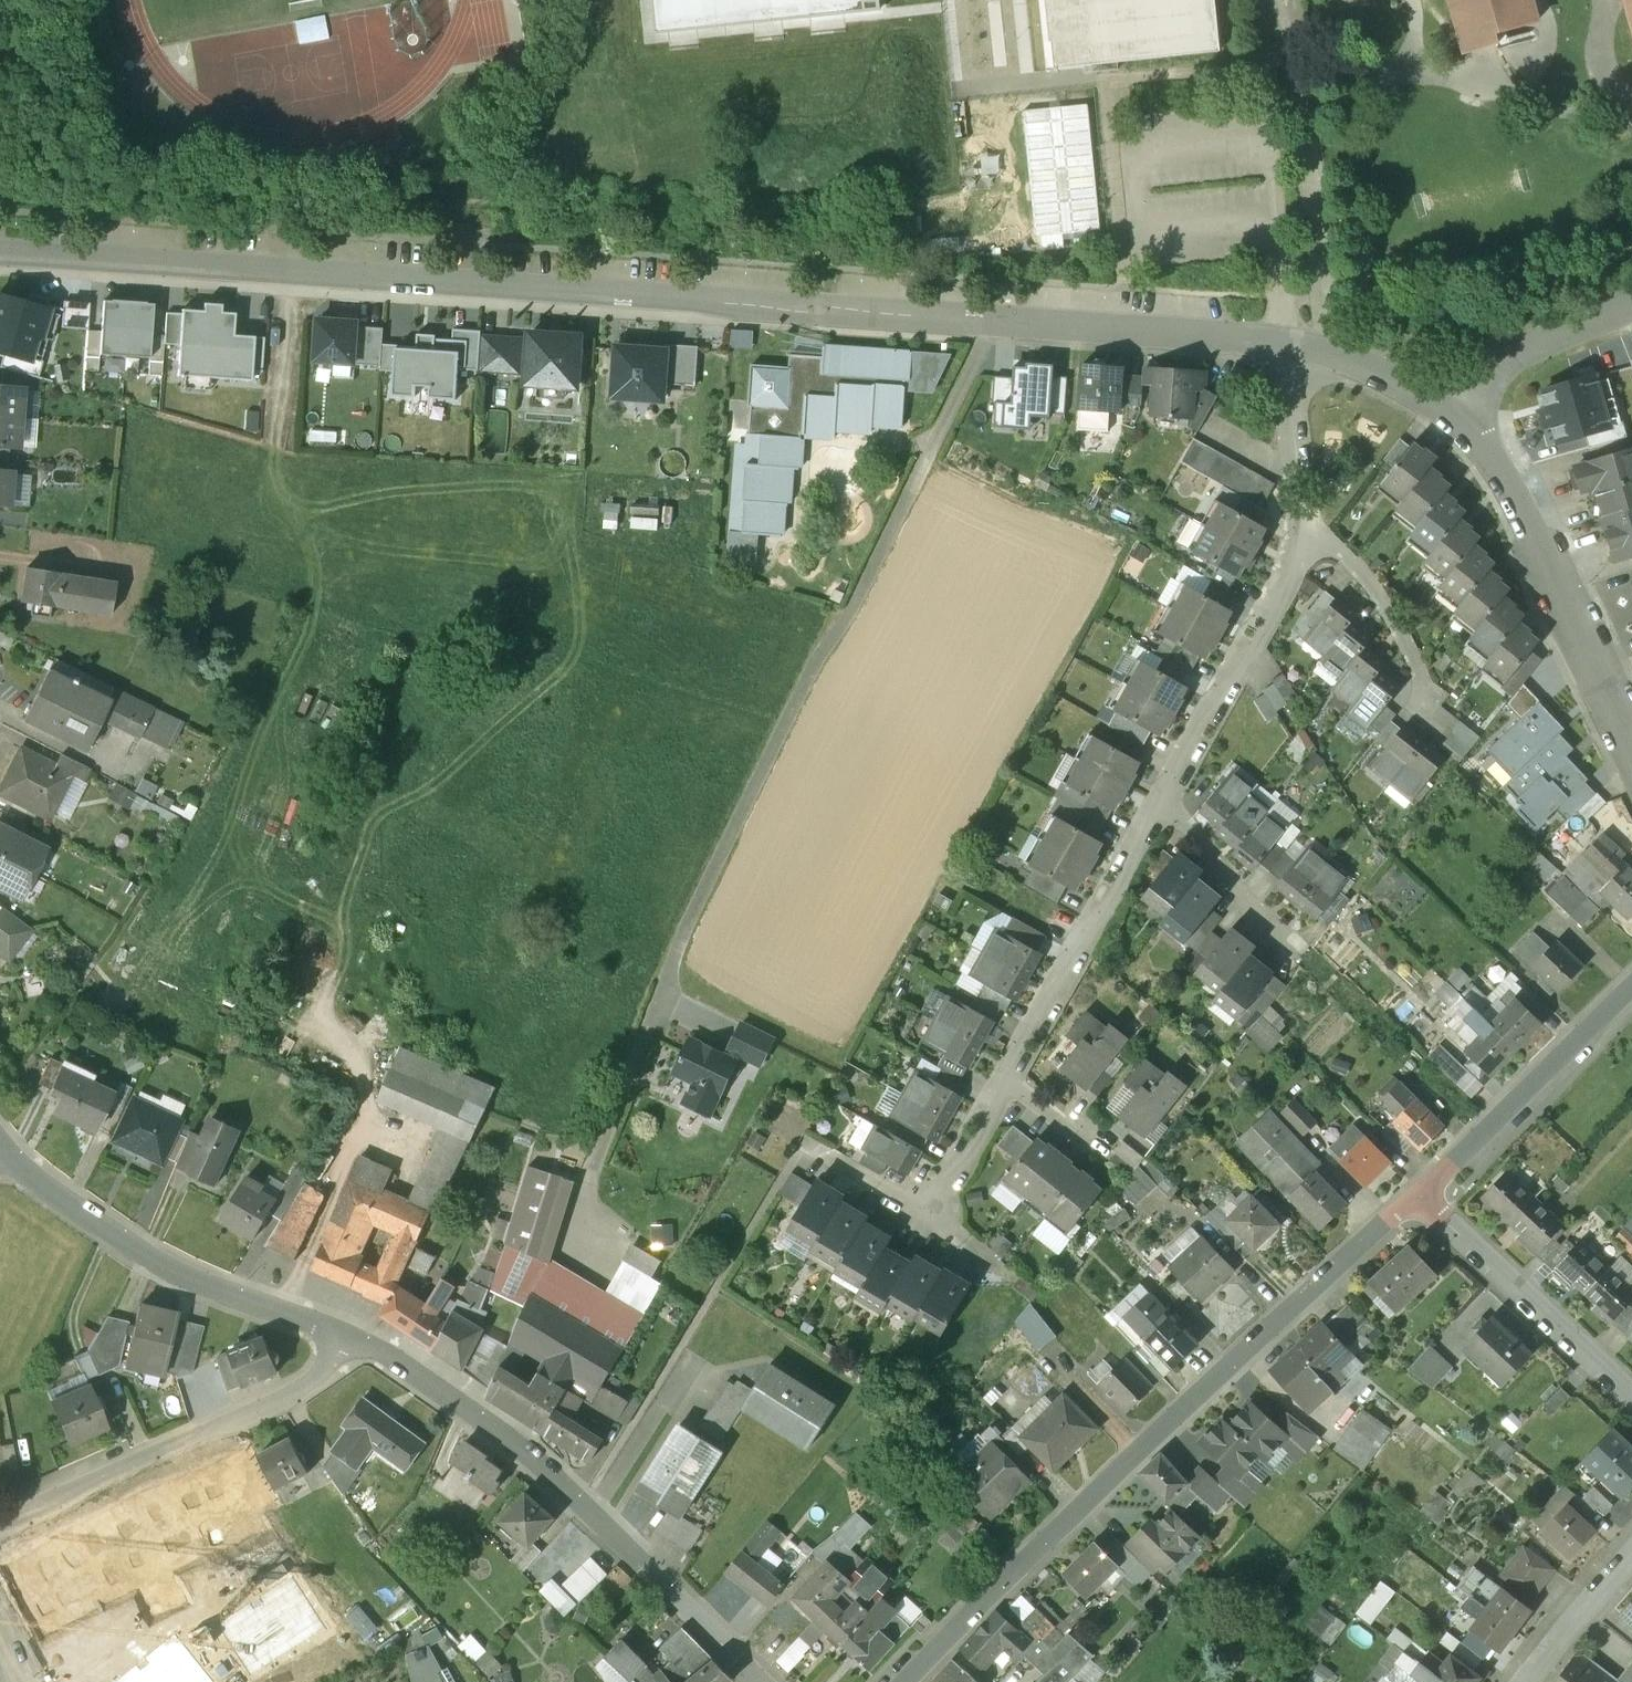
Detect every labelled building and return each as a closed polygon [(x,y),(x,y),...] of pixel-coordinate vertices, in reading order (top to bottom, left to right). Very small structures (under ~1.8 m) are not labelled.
[(655,35),(881,11),(880,1),(882,0),(652,0),(655,35)] [(1046,70),(1218,53),(1216,35),(1236,33),(1232,0),(1039,0),(1046,70)] [(1463,44),(1462,44),(1465,54),(1496,45),(1499,44),(1496,34),(1505,31),(1538,22),(1532,0),(1451,0),(1463,44)] [(1505,31),(1496,34),(1499,44),(1496,45),(1498,51),(1509,48),(1506,39),(1508,39),(1505,31)] [(1508,39),(1506,39),(1509,48),(1533,41),(1530,32),(1508,39)] [(1022,117),(1035,240),(1099,234),(1087,110),(1022,117)] [(49,300),(30,295),(27,305),(46,311),(49,300)] [(0,298),(0,353),(3,354),(29,361),(30,359),(37,337),(41,338),(49,312),(46,311),(27,305),(0,298)] [(89,304),(63,302),(61,329),(88,332),(89,304)] [(100,356),(124,357),(129,303),(103,302),(101,333),(100,356)] [(153,305),(129,303),(124,357),(150,359),(151,336),(153,305)] [(182,315),(180,346),(178,375),(251,381),(252,372),(262,373),(265,338),(234,336),(236,314),(220,312),(220,305),(204,304),(204,312),(182,310),(182,315)] [(59,315),(49,312),(41,338),(37,337),(30,359),(43,363),(59,315)] [(180,346),(182,315),(166,313),(164,337),(164,345),(180,346)] [(357,323),(317,320),(315,362),(355,365),(357,328),(357,323)] [(384,329),(357,328),(355,365),(381,366),(383,345),(384,329)] [(481,332),(453,330),(452,341),(451,352),(459,353),(458,370),(478,371),(480,337),(481,332)] [(732,344),(753,345),(754,333),(732,331),(732,344)] [(100,356),(101,333),(88,332),(85,371),(98,372),(100,356)] [(580,338),(529,334),(528,353),(521,352),(522,339),(480,337),(478,371),(478,372),(520,374),(520,364),(527,365),(526,385),(576,388),(580,338)] [(435,336),(417,335),(416,347),(395,346),(393,372),(392,396),(415,398),(415,387),(429,388),(429,399),(456,400),(458,370),(459,353),(451,352),(452,341),(435,339),(435,336)] [(164,337),(151,336),(150,359),(148,376),(162,376),(164,345),(164,337)] [(395,346),(383,345),(381,366),(380,371),(393,372),(395,346)] [(698,347),(666,345),(665,352),(666,352),(664,385),(695,387),(698,347)] [(823,357),(790,355),(789,368),(752,365),(749,407),(752,407),(750,435),(747,434),(747,436),(750,437),(750,446),(740,445),(735,512),(732,512),(728,563),(755,565),(758,535),(781,537),(783,506),(788,506),(791,470),(799,471),(801,438),(801,435),(804,435),(804,436),(835,439),(836,430),(872,432),(873,424),(902,427),(905,388),(906,381),(910,381),(912,353),(910,353),(910,354),(826,348),(826,347),(824,346),(823,357)] [(652,349),(631,348),(631,349),(617,348),(613,397),(662,401),(664,385),(666,352),(665,352),(652,351),(652,349)] [(948,356),(912,353),(910,381),(906,381),(905,388),(931,390),(948,356)] [(3,354),(0,365),(0,367),(3,368),(3,369),(38,379),(43,363),(30,359),(29,361),(3,354)] [(1103,362),(1096,361),(1091,366),(1081,365),(1080,405),(1090,405),(1096,412),(1108,413),(1119,413),(1120,405),(1122,377),(1123,368),(1108,367),(1103,362)] [(1051,414),(1053,377),(1054,366),(1028,364),(1028,368),(1014,367),(1013,379),(1012,405),(995,404),(994,429),(1030,431),(1031,417),(1051,419),(1051,414)] [(1593,365),(1573,371),(1577,382),(1596,376),(1593,365)] [(1156,372),(1142,371),(1142,378),(1143,378),(1142,385),(1155,388),(1156,372)] [(1194,373),(1156,371),(1156,372),(1155,388),(1153,415),(1170,417),(1170,418),(1173,418),(1173,417),(1189,418),(1190,418),(1192,390),(1199,391),(1200,375),(1194,375),(1194,373)] [(1577,382),(1542,392),(1547,409),(1538,412),(1543,428),(1552,425),(1557,443),(1584,435),(1610,427),(1610,426),(1596,376),(1577,382)] [(1012,405),(1013,379),(994,377),(992,404),(995,404),(1012,405)] [(1053,377),(1051,414),(1065,415),(1067,378),(1053,377)] [(1142,378),(1122,377),(1120,405),(1141,406),(1142,387),(1142,385),(1143,378),(1142,378)] [(19,418),(21,390),(0,389),(0,417),(19,418)] [(1199,391),(1192,390),(1190,418),(1189,418),(1188,428),(1198,431),(1217,398),(1204,391),(1199,391)] [(1079,430),(1108,431),(1108,413),(1096,412),(1090,405),(1080,405),(1079,430)] [(0,417),(0,446),(8,447),(17,447),(19,418),(0,417)] [(1610,427),(1584,435),(1588,448),(1627,437),(1622,422),(1610,426),(1610,427)] [(1205,446),(1194,439),(1181,462),(1192,469),(1205,446)] [(1400,440),(1384,460),(1394,468),(1410,448),(1400,440)] [(1394,468),(1376,491),(1398,508),(1428,470),(1435,461),(1414,444),(1410,448),(1394,468)] [(0,446),(0,459),(7,460),(8,447),(0,446)] [(1217,452),(1205,446),(1192,469),(1204,475),(1217,452)] [(1575,467),(1583,492),(1594,488),(1603,519),(1631,510),(1631,450),(1575,467)] [(1229,459),(1217,452),(1204,475),(1216,482),(1229,459)] [(1240,465),(1229,459),(1216,482),(1227,488),(1240,465)] [(1240,465),(1227,488),(1239,495),(1252,472),(1240,465)] [(1450,487),(1428,470),(1398,508),(1391,516),(1413,533),(1443,495),(1450,487)] [(8,506),(10,473),(6,473),(0,472),(0,506),(8,506)] [(1263,478),(1252,472),(1239,495),(1242,497),(1250,501),(1263,478)] [(1275,485),(1263,478),(1250,501),(1262,508),(1275,485)] [(1465,513),(1443,495),(1413,533),(1406,542),(1428,559),(1458,521),(1465,513)] [(1250,501),(1242,497),(1234,511),(1258,524),(1266,510),(1262,508),(1250,501)] [(1234,511),(1216,501),(1202,525),(1252,553),(1265,529),(1258,524),(1234,511)] [(1603,519),(1609,540),(1631,533),(1631,510),(1603,519)] [(1479,539),(1458,521),(1428,559),(1421,568),(1442,585),(1473,547),(1479,539)] [(1252,553),(1202,525),(1188,548),(1212,562),(1236,575),(1238,577),(1252,553)] [(1609,540),(1615,561),(1631,556),(1631,533),(1609,540)] [(1494,564),(1473,547),(1442,585),(1436,594),(1457,611),(1487,573),(1494,564)] [(1236,575),(1212,562),(1203,576),(1212,581),(1227,590),(1236,575)] [(115,583),(26,569),(20,603),(31,604),(50,607),(110,617),(115,583)] [(1457,611),(1450,620),(1472,637),(1502,599),(1509,590),(1487,573),(1457,611)] [(1325,591),(1309,579),(1301,590),(1318,601),(1325,591)] [(1227,590),(1212,581),(1204,595),(1227,609),(1235,594),(1227,590)] [(1204,595),(1182,583),(1168,607),(1218,636),(1232,611),(1227,609),(1204,595)] [(1318,601),(1310,611),(1320,619),(1336,599),(1325,591),(1318,601)] [(1320,619),(1303,640),(1323,656),(1350,623),(1356,614),(1336,598),(1336,599),(1320,619)] [(1524,616),(1502,599),(1472,637),(1465,645),(1487,663),(1517,624),(1524,616)] [(50,607),(31,604),(30,615),(49,618),(50,607)] [(1218,636),(1168,607),(1155,632),(1177,644),(1200,657),(1205,660),(1218,636)] [(1323,656),(1317,665),(1337,681),(1364,648),(1371,639),(1350,623),(1323,656)] [(1487,663),(1480,671),(1501,689),(1514,672),(1531,652),(1539,641),(1517,624),(1487,663)] [(1200,657),(1177,644),(1169,658),(1187,669),(1192,671),(1200,657)] [(1337,681),(1331,689),(1352,705),(1378,673),(1385,664),(1364,648),(1337,681)] [(1531,652),(1514,672),(1525,681),(1541,660),(1531,652)] [(1169,658),(1164,656),(1156,670),(1179,684),(1187,669),(1169,658)] [(1156,670),(1136,660),(1123,683),(1173,712),(1187,688),(1179,684),(1156,670)] [(53,661),(48,671),(71,682),(72,680),(76,682),(75,684),(110,701),(99,724),(137,742),(153,708),(53,661)] [(71,682),(48,671),(27,715),(38,720),(35,727),(85,752),(99,724),(110,701),(75,684),(76,682),(72,680),(71,682)] [(1352,705),(1345,714),(1366,732),(1370,726),(1386,707),(1399,690),(1378,673),(1352,705)] [(1296,695),(1283,674),(1272,681),(1274,684),(1285,702),(1296,695)] [(1173,712),(1123,683),(1110,707),(1129,718),(1152,731),(1160,736),(1173,712)] [(1285,702),(1274,684),(1263,692),(1264,695),(1276,712),(1287,705),(1286,703),(1285,702)] [(1507,704),(1521,718),(1538,703),(1522,685),(1507,704)] [(1276,712),(1264,695),(1254,701),(1268,722),(1278,716),(1276,712)] [(1514,777),(1560,734),(1564,730),(1538,703),(1521,718),(1488,750),(1514,777)] [(1386,707),(1370,726),(1380,734),(1391,721),(1396,714),(1386,707)] [(153,708),(137,742),(166,757),(182,722),(153,708)] [(1152,731),(1129,718),(1120,733),(1124,735),(1144,746),(1152,731)] [(1380,734),(1375,741),(1386,749),(1401,729),(1391,721),(1380,734)] [(1480,737),(1461,722),(1452,732),(1472,747),(1480,737)] [(1386,749),(1370,769),(1390,785),(1424,744),(1403,727),(1386,749)] [(1452,732),(1444,742),(1463,757),(1472,747),(1452,732)] [(1116,749),(1089,734),(1076,758),(1126,787),(1140,762),(1116,749)] [(1556,810),(1585,782),(1588,779),(1566,756),(1574,749),(1560,734),(1514,777),(1504,787),(1521,804),(1540,824),(1556,810)] [(1144,746),(1124,735),(1116,749),(1140,762),(1148,748),(1144,746)] [(1424,744),(1390,785),(1412,802),(1445,760),(1424,744)] [(21,750),(0,790),(0,794),(48,819),(70,776),(70,775),(55,767),(21,750)] [(61,755),(55,767),(70,775),(70,776),(79,781),(86,768),(61,755)] [(1126,787),(1076,758),(1062,782),(1089,798),(1113,811),(1126,787)] [(1234,771),(1201,812),(1221,827),(1247,794),(1251,790),(1253,786),(1234,771)] [(1567,822),(1579,810),(1597,794),(1585,782),(1556,810),(1567,822)] [(1272,795),(1257,784),(1251,790),(1247,794),(1267,811),(1278,798),(1281,795),(1275,791),(1272,795)] [(1221,827),(1216,833),(1236,849),(1263,815),(1267,811),(1247,794),(1221,827)] [(1597,794),(1579,810),(1588,820),(1606,803),(1597,794)] [(1113,811),(1089,798),(1081,812),(1104,825),(1113,811)] [(1298,815),(1278,798),(1267,811),(1263,815),(1284,832),(1298,815)] [(1104,825),(1081,812),(1073,827),(1103,843),(1111,829),(1104,825)] [(0,813),(0,828),(17,837),(23,825),(0,813)] [(1073,827),(1052,814),(1039,839),(1089,867),(1103,843),(1073,827)] [(1284,832),(1263,815),(1236,849),(1232,854),(1253,870),(1259,863),(1277,841),(1284,832)] [(0,828),(0,858),(33,875),(46,851),(17,837),(0,828)] [(1619,851),(1603,835),(1587,852),(1615,879),(1626,867),(1615,856),(1619,851)] [(1089,867),(1039,839),(1025,863),(1045,874),(1068,887),(1076,892),(1089,867)] [(1277,841),(1259,863),(1270,872),(1286,852),(1287,851),(1277,841)] [(1281,881),(1277,886),(1297,902),(1327,865),(1330,861),(1310,845),(1297,862),(1281,881)] [(1164,851),(1148,870),(1159,879),(1175,859),(1164,851)] [(1286,852),(1270,872),(1281,881),(1297,862),(1286,852)] [(1569,868),(1562,875),(1588,899),(1601,912),(1610,902),(1601,893),(1615,879),(1587,852),(1569,868)] [(1159,879),(1142,900),(1166,918),(1196,880),(1201,873),(1178,855),(1175,859),(1159,879)] [(1569,868),(1556,855),(1549,862),(1562,875),(1569,868)] [(0,858),(0,888),(21,899),(33,875),(0,858)] [(1327,865),(1297,902),(1317,919),(1348,881),(1327,865)] [(1601,893),(1610,902),(1628,920),(1631,916),(1631,872),(1626,867),(1615,879),(1601,893)] [(1068,887),(1045,874),(1038,885),(1061,898),(1068,887)] [(1565,877),(1548,895),(1571,916),(1588,899),(1565,877)] [(1166,918),(1160,925),(1184,944),(1197,929),(1212,909),(1219,900),(1196,880),(1166,918)] [(953,902),(939,894),(933,904),(947,912),(953,902)] [(8,958),(29,932),(0,908),(0,952),(8,958)] [(1212,909),(1197,929),(1207,937),(1212,931),(1223,918),(1212,909)] [(1046,937),(1012,918),(1003,934),(1038,953),(1046,937)] [(1003,934),(995,929),(982,952),(1028,978),(1041,955),(1038,953),(1003,934)] [(1513,948),(1532,967),(1547,952),(1540,945),(1545,940),(1533,929),(1513,948)] [(1208,960),(1196,975),(1219,993),(1249,956),(1254,949),(1231,930),(1208,960)] [(1207,937),(1196,951),(1208,960),(1223,940),(1212,931),(1207,937)] [(1547,952),(1532,967),(1559,994),(1583,968),(1556,942),(1547,952)] [(1028,978),(982,952),(969,976),(1010,1000),(1015,1002),(1028,978)] [(1273,975),(1249,956),(1219,993),(1213,1001),(1237,1020),(1249,1004),(1273,975)] [(1273,975),(1249,1004),(1262,1014),(1285,985),(1273,975)] [(1010,1000),(986,986),(980,998),(1001,1010),(1004,1011),(1010,1000)] [(1472,986),(1461,995),(1462,996),(1467,1002),(1468,1003),(1478,992),(1472,986)] [(1453,988),(1441,999),(1450,1008),(1455,1004),(1462,996),(1461,995),(1453,988)] [(1514,997),(1508,991),(1499,1000),(1507,1008),(1516,999),(1532,1015),(1537,1010),(1518,992),(1514,997)] [(1495,1008),(1478,992),(1468,1003),(1485,1018),(1495,1008)] [(970,1009),(948,996),(935,1019),(981,1045),(994,1022),(970,1009)] [(980,998),(977,996),(970,1009),(994,1022),(1001,1010),(980,998)] [(1467,1002),(1462,996),(1455,1004),(1460,1010),(1467,1002)] [(1532,1015),(1516,999),(1507,1008),(1491,1024),(1490,1026),(1516,1051),(1542,1024),(1532,1015)] [(1468,1003),(1467,1002),(1460,1010),(1457,1013),(1475,1030),(1477,1027),(1483,1033),(1490,1026),(1491,1024),(1485,1018),(1468,1003)] [(1106,1031),(1085,1014),(1068,1036),(1080,1045),(1061,1069),(1086,1090),(1103,1069),(1127,1039),(1111,1026),(1106,1031)] [(1281,1039),(1259,1018),(1247,1030),(1269,1051),(1281,1039)] [(981,1045),(935,1019),(922,1042),(944,1055),(968,1068),(981,1045)] [(774,1040),(741,1024),(728,1050),(744,1058),(761,1066),(774,1040)] [(1483,1033),(1464,1053),(1473,1061),(1468,1066),(1476,1074),(1481,1069),(1491,1078),(1516,1051),(1490,1026),(1483,1033)] [(725,1056),(690,1039),(673,1073),(686,1080),(691,1078),(692,1082),(694,1083),(683,1104),(710,1116),(731,1072),(736,1075),(744,1058),(728,1050),(725,1056)] [(496,1087),(400,1046),(379,1102),(439,1127),(470,1140),(496,1087)] [(1466,1069),(1441,1046),(1429,1058),(1453,1081),(1466,1069)] [(968,1068),(944,1055),(937,1067),(939,1068),(961,1080),(968,1068)] [(66,1067),(48,1060),(34,1094),(52,1101),(64,1074),(66,1067)] [(1169,1071),(1165,1077),(1145,1060),(1126,1084),(1138,1093),(1119,1117),(1145,1138),(1187,1085),(1169,1071)] [(961,1080),(939,1068),(933,1080),(957,1094),(963,1082),(961,1080)] [(1103,1069),(1087,1089),(1097,1097),(1113,1077),(1103,1069)] [(933,1080),(916,1071),(903,1094),(949,1120),(962,1097),(957,1094),(933,1080)] [(64,1074),(52,1101),(58,1104),(51,1120),(93,1139),(112,1095),(64,1074)] [(1398,1082),(1383,1098),(1400,1115),(1415,1100),(1416,1099),(1398,1082)] [(949,1120),(903,1094),(889,1118),(906,1127),(928,1139),(936,1144),(949,1120)] [(1392,1123),(1391,1124),(1413,1145),(1420,1151),(1443,1127),(1415,1100),(1400,1115),(1392,1123)] [(178,1122),(133,1101),(114,1141),(129,1149),(132,1143),(161,1157),(178,1122)] [(1316,1124),(1294,1101),(1282,1112),(1304,1136),(1316,1124)] [(1314,1172),(1262,1117),(1237,1142),(1289,1197),(1314,1172)] [(202,1137),(186,1173),(215,1187),(239,1133),(210,1120),(202,1137)] [(1413,1145),(1391,1124),(1392,1123),(1391,1123),(1380,1134),(1403,1155),(1413,1145)] [(900,1139),(875,1125),(861,1150),(866,1153),(887,1165),(908,1176),(922,1151),(900,1139)] [(1013,1126),(997,1146),(1008,1154),(1023,1134),(1013,1126)] [(1355,1126),(1330,1149),(1342,1161),(1366,1138),(1355,1126)] [(470,1140),(439,1127),(429,1147),(435,1149),(408,1205),(411,1206),(429,1214),(429,1215),(433,1217),(470,1140)] [(928,1139),(906,1127),(900,1139),(922,1151),(928,1139)] [(202,1137),(189,1132),(173,1168),(186,1173),(202,1137)] [(1023,1134),(1008,1154),(1018,1162),(1034,1143),(1023,1134)] [(1389,1162),(1366,1138),(1342,1161),(1358,1178),(1365,1185),(1389,1162)] [(1058,1156),(1037,1139),(1034,1143),(1018,1162),(1001,1184),(1022,1201),(1058,1156)] [(1144,1158),(1123,1141),(1114,1153),(1116,1154),(1135,1170),(1144,1158)] [(887,1165),(866,1153),(860,1163),(882,1175),(887,1165)] [(1135,1170),(1116,1154),(1108,1164),(1127,1180),(1135,1170)] [(1058,1156),(1022,1201),(1044,1218),(1080,1173),(1058,1156)] [(391,1172),(359,1159),(351,1178),(383,1192),(391,1172)] [(1358,1178),(1342,1161),(1332,1170),(1349,1187),(1358,1178)] [(1142,1170),(1139,1167),(1129,1178),(1145,1195),(1162,1179),(1155,1171),(1149,1164),(1142,1170)] [(563,1178),(528,1166),(504,1242),(507,1243),(538,1258),(563,1178)] [(295,1171),(277,1202),(269,1215),(281,1222),(304,1184),(308,1178),(295,1171)] [(1573,1182),(1561,1171),(1552,1180),(1564,1192),(1573,1182)] [(1314,1172),(1289,1197),(1320,1230),(1345,1205),(1314,1172)] [(802,1179),(791,1173),(778,1194),(789,1201),(802,1179)] [(1080,1173),(1044,1218),(1066,1236),(1102,1191),(1080,1173)] [(1534,1200),(1505,1173),(1478,1202),(1493,1217),(1497,1213),(1510,1225),(1534,1200)] [(266,1190),(245,1178),(221,1220),(256,1240),(269,1215),(277,1202),(264,1194),(266,1190)] [(408,1205),(382,1194),(383,1192),(351,1178),(338,1207),(339,1208),(368,1221),(398,1235),(411,1206),(408,1205)] [(814,1186),(802,1179),(789,1201),(801,1208),(814,1186)] [(801,1208),(787,1230),(813,1246),(840,1203),(843,1197),(817,1181),(814,1186),(801,1208)] [(325,1195),(304,1184),(281,1222),(272,1236),(267,1247),(295,1260),(325,1195)] [(1227,1222),(1245,1241),(1254,1250),(1278,1227),(1251,1199),(1227,1222)] [(1562,1227),(1534,1200),(1510,1225),(1524,1238),(1519,1242),(1535,1256),(1552,1239),(1562,1227)] [(866,1219),(840,1203),(813,1246),(810,1252),(837,1268),(863,1224),(866,1219)] [(367,1292),(365,1296),(386,1305),(396,1285),(429,1215),(429,1214),(411,1206),(398,1235),(398,1236),(377,1273),(367,1292)] [(368,1221),(339,1208),(330,1231),(359,1243),(368,1221)] [(1227,1222),(1216,1211),(1207,1220),(1235,1250),(1245,1241),(1227,1222)] [(890,1239),(863,1224),(837,1268),(834,1273),(860,1289),(884,1249),(890,1239)] [(1623,1229),(1615,1238),(1627,1249),(1631,1244),(1631,1237),(1623,1229)] [(359,1243),(330,1231),(312,1270),(367,1292),(377,1273),(360,1266),(362,1261),(353,1256),(359,1243)] [(1202,1238),(1170,1268),(1201,1302),(1233,1271),(1202,1238)] [(1552,1239),(1535,1256),(1544,1264),(1560,1247),(1552,1239)] [(538,1258),(507,1243),(495,1274),(489,1290),(489,1291),(526,1307),(530,1298),(551,1264),(538,1258)] [(1608,1269),(1580,1243),(1569,1255),(1552,1272),(1568,1286),(1572,1282),(1585,1294),(1608,1269)] [(1409,1246),(1369,1283),(1375,1290),(1395,1312),(1435,1275),(1409,1246)] [(659,1262),(633,1247),(624,1262),(649,1277),(659,1262)] [(1560,1247),(1544,1264),(1552,1272),(1569,1255),(1560,1247)] [(436,1257),(418,1249),(409,1267),(427,1275),(436,1257)] [(911,1265),(884,1249),(860,1289),(855,1298),(881,1314),(886,1307),(911,1265)] [(911,1265),(886,1307),(912,1323),(914,1320),(942,1273),(915,1257),(911,1265)] [(649,1277),(624,1262),(605,1297),(642,1319),(662,1285),(649,1277)] [(605,1297),(551,1264),(530,1298),(570,1322),(622,1353),(642,1319),(605,1297)] [(495,1274),(480,1268),(475,1284),(489,1290),(495,1274)] [(1585,1294),(1598,1307),(1594,1311),(1610,1326),(1613,1323),(1628,1307),(1631,1302),(1631,1291),(1608,1269),(1585,1294)] [(970,1286),(944,1270),(942,1273),(914,1320),(940,1336),(970,1286)] [(1040,1293),(1020,1277),(1012,1288),(1031,1303),(1040,1293)] [(442,1279),(426,1304),(426,1305),(408,1334),(434,1351),(446,1325),(434,1316),(454,1285),(442,1279)] [(475,1284),(471,1282),(463,1302),(481,1310),(489,1291),(489,1290),(475,1284)] [(1369,1284),(1364,1289),(1369,1295),(1375,1290),(1369,1284)] [(426,1304),(396,1285),(386,1305),(381,1316),(408,1334),(426,1305),(426,1304)] [(1168,1313),(1150,1294),(1124,1319),(1146,1342),(1161,1328),(1157,1324),(1168,1313)] [(570,1322),(530,1298),(526,1307),(512,1338),(547,1359),(570,1322)] [(463,1302),(458,1300),(452,1313),(477,1327),(485,1311),(463,1302)] [(1056,1338),(1030,1306),(1018,1321),(1041,1350),(1056,1338)] [(1365,1321),(1345,1306),(1335,1316),(1354,1331),(1365,1321)] [(177,1316),(138,1307),(124,1366),(163,1376),(163,1373),(176,1321),(177,1316)] [(1613,1323),(1621,1330),(1631,1318),(1631,1311),(1628,1307),(1613,1323)] [(477,1327),(452,1313),(446,1325),(434,1351),(462,1370),(482,1330),(477,1327)] [(1178,1316),(1174,1320),(1172,1318),(1161,1328),(1146,1342),(1158,1354),(1172,1369),(1198,1344),(1187,1333),(1190,1330),(1178,1316)] [(1354,1331),(1335,1316),(1324,1326),(1344,1347),(1359,1334),(1354,1331)] [(106,1317),(87,1351),(87,1352),(97,1376),(118,1367),(128,1322),(106,1317)] [(1621,1330),(1630,1339),(1631,1337),(1631,1318),(1621,1330)] [(1492,1319),(1462,1350),(1489,1374),(1492,1370),(1505,1382),(1531,1355),(1492,1319)] [(188,1324),(176,1321),(163,1373),(175,1376),(175,1375),(188,1324)] [(1365,1321),(1354,1331),(1359,1334),(1363,1337),(1373,1327),(1365,1321)] [(570,1322),(547,1359),(600,1391),(603,1386),(622,1353),(570,1322)] [(202,1327),(188,1324),(175,1375),(175,1376),(176,1378),(190,1374),(190,1376),(202,1327)] [(1324,1326),(1324,1325),(1295,1351),(1332,1391),(1346,1379),(1333,1365),(1348,1351),(1344,1347),(1324,1326)] [(547,1359),(512,1338),(499,1368),(530,1387),(538,1375),(547,1359)] [(265,1339),(230,1352),(241,1384),(242,1386),(278,1372),(275,1365),(278,1364),(279,1361),(280,1358),(280,1355),(278,1353),(276,1351),(273,1351),(270,1351),(265,1339)] [(1452,1368),(1429,1347),(1407,1370),(1433,1389),(1452,1368)] [(1148,1363),(1135,1350),(1126,1358),(1153,1387),(1162,1378),(1148,1363)] [(1295,1351),(1271,1373),(1308,1413),(1332,1391),(1295,1351)] [(87,1352),(73,1357),(84,1382),(97,1376),(87,1352)] [(241,1384),(230,1352),(216,1358),(221,1373),(224,1383),(227,1390),(241,1384)] [(1172,1369),(1158,1354),(1148,1363),(1162,1378),(1172,1369)] [(1126,1358),(1098,1384),(1126,1413),(1153,1387),(1126,1358)] [(600,1391),(547,1359),(538,1375),(565,1391),(567,1389),(584,1398),(592,1403),(600,1391)] [(747,1400),(742,1408),(808,1449),(835,1407),(769,1365),(750,1396),(747,1400)] [(530,1387),(499,1368),(487,1397),(514,1414),(530,1387)] [(565,1391),(538,1375),(530,1387),(514,1414),(541,1431),(565,1391)] [(727,1381),(698,1427),(721,1441),(742,1408),(747,1400),(750,1396),(727,1381)] [(86,1387),(50,1402),(68,1443),(105,1427),(87,1386),(86,1386),(86,1387)] [(614,1393),(603,1386),(600,1391),(592,1403),(591,1405),(626,1426),(641,1404),(617,1389),(614,1393)] [(565,1391),(541,1431),(589,1461),(601,1440),(570,1421),(584,1398),(567,1389),(565,1391)] [(1560,1389),(1542,1408),(1551,1417),(1569,1397),(1560,1389)] [(1021,1437),(1020,1437),(1030,1448),(1053,1471),(1072,1454),(1068,1449),(1092,1425),(1063,1395),(1021,1437)] [(381,1410),(364,1398),(345,1425),(348,1427),(331,1450),(334,1452),(353,1466),(354,1465),(372,1439),(408,1466),(424,1444),(380,1412),(381,1410)] [(1275,1427),(1249,1403),(1229,1426),(1222,1420),(1266,1459),(1280,1443),(1286,1436),(1275,1427)] [(1317,1436),(1287,1413),(1275,1427),(1286,1436),(1280,1443),(1297,1459),(1317,1436)] [(1382,1429),(1359,1413),(1349,1427),(1372,1443),(1382,1429)] [(1266,1459),(1222,1420),(1201,1443),(1227,1467),(1238,1477),(1244,1470),(1258,1454),(1265,1460),(1266,1459)] [(679,1426),(637,1491),(668,1511),(680,1518),(680,1517),(721,1452),(679,1426)] [(1372,1443),(1349,1427),(1333,1450),(1356,1466),(1372,1443)] [(1012,1428),(1001,1438),(1020,1458),(1030,1448),(1020,1437),(1021,1437),(1012,1428)] [(1611,1431),(1583,1461),(1622,1498),(1631,1488),(1631,1451),(1611,1431)] [(1001,1438),(998,1435),(987,1446),(994,1452),(995,1451),(1010,1467),(1011,1466),(1020,1458),(1001,1438)] [(291,1439),(258,1456),(275,1490),(309,1473),(291,1439)] [(487,1456),(465,1441),(450,1463),(455,1466),(445,1481),(440,1478),(437,1482),(475,1508),(486,1492),(491,1495),(499,1483),(495,1480),(502,1470),(485,1459),(487,1456)] [(17,1470),(12,1444),(0,1447),(0,1474),(17,1470)] [(994,1452),(979,1467),(975,1462),(957,1480),(992,1516),(1026,1482),(1011,1466),(1010,1467),(995,1451),(994,1452)] [(353,1466),(334,1452),(324,1466),(345,1496),(362,1470),(354,1465),(353,1466)] [(1186,1483),(1161,1454),(1139,1475),(1172,1512),(1177,1517),(1178,1517),(1197,1496),(1198,1495),(1187,1484),(1186,1483)] [(1229,1495),(1214,1481),(1215,1480),(1200,1467),(1186,1483),(1187,1484),(1198,1495),(1197,1496),(1214,1511),(1229,1495)] [(1238,1477),(1227,1467),(1215,1480),(1214,1481),(1229,1495),(1242,1506),(1261,1485),(1244,1470),(1238,1477)] [(1593,1488),(1582,1500),(1597,1511),(1604,1517),(1613,1507),(1593,1488)] [(1437,1493),(1421,1513),(1430,1519),(1445,1499),(1437,1493)] [(554,1520),(525,1494),(500,1522),(525,1545),(529,1548),(532,1544),(554,1520)] [(1582,1500),(1575,1495),(1566,1505),(1585,1523),(1597,1511),(1582,1500)] [(1445,1499),(1430,1519),(1437,1524),(1452,1504),(1445,1499)] [(1585,1523),(1566,1505),(1542,1531),(1554,1542),(1556,1540),(1572,1555),(1570,1557),(1570,1558),(1595,1532),(1585,1523)] [(979,1524),(961,1506),(953,1515),(970,1533),(979,1524)] [(680,1518),(668,1511),(654,1533),(688,1554),(703,1531),(680,1517),(680,1518)] [(1172,1512),(1157,1528),(1150,1522),(1135,1537),(1135,1538),(1162,1563),(1161,1564),(1168,1570),(1200,1536),(1178,1517),(1177,1517),(1172,1512)] [(768,1521),(741,1554),(754,1563),(780,1531),(768,1521)] [(754,1563),(783,1586),(800,1567),(810,1555),(780,1531),(754,1563)] [(1162,1563),(1135,1538),(1125,1548),(1138,1561),(1152,1574),(1161,1564),(1162,1563)] [(1125,1548),(1117,1540),(1104,1552),(1117,1565),(1116,1566),(1125,1575),(1138,1561),(1125,1548)] [(525,1545),(511,1561),(524,1572),(541,1552),(532,1544),(529,1548),(525,1545)] [(1104,1552),(1097,1545),(1064,1576),(1084,1597),(1116,1566),(1117,1565),(1104,1552)] [(1523,1548),(1502,1575),(1511,1582),(1532,1554),(1523,1548)] [(754,1563),(741,1554),(727,1571),(768,1603),(770,1600),(781,1589),(783,1586),(754,1563)] [(1553,1570),(1532,1554),(1511,1582),(1531,1598),(1553,1570)] [(863,1568),(848,1555),(834,1568),(838,1572),(850,1583),(863,1568)] [(608,1575),(590,1557),(581,1566),(598,1583),(599,1584),(608,1575)] [(812,1577),(793,1598),(805,1610),(838,1572),(834,1568),(827,1561),(812,1577)] [(893,1586),(867,1563),(863,1568),(850,1583),(866,1597),(876,1605),(880,1600),(891,1586),(892,1587),(893,1586)] [(598,1583),(581,1566),(571,1576),(587,1594),(598,1583)] [(783,1586),(781,1589),(793,1598),(812,1577),(800,1567),(783,1586)] [(1476,1573),(1471,1569),(1457,1587),(1471,1597),(1487,1609),(1501,1590),(1477,1572),(1476,1573)] [(838,1572),(805,1610),(841,1645),(865,1618),(876,1605),(866,1597),(859,1604),(857,1602),(845,1614),(832,1602),(851,1583),(850,1583),(838,1572)] [(587,1594),(571,1576),(560,1587),(577,1604),(587,1594)] [(1376,1621),(1400,1588),(1385,1578),(1361,1611),(1376,1621)] [(1501,1590),(1487,1609),(1515,1631),(1529,1612),(1529,1613),(1530,1611),(1529,1610),(1528,1611),(1501,1590)] [(1487,1609),(1471,1597),(1463,1608),(1478,1620),(1487,1609)] [(876,1605),(865,1618),(879,1631),(895,1613),(880,1600),(876,1605)] [(1062,1621),(1043,1602),(1036,1609),(1054,1628),(1061,1621),(1062,1621)] [(1620,1615),(1631,1625),(1631,1602),(1620,1615)] [(1324,1603),(1310,1626),(1337,1642),(1351,1619),(1324,1603)] [(671,1617),(658,1604),(643,1618),(656,1631),(671,1617)] [(1036,1609),(1023,1622),(1050,1650),(1064,1638),(1054,1628),(1036,1609)] [(1515,1631),(1487,1609),(1478,1620),(1472,1629),(1499,1650),(1500,1651),(1501,1650),(1500,1649),(1515,1631)] [(895,1613),(879,1631),(894,1644),(910,1627),(895,1613)] [(932,1623),(923,1614),(912,1626),(921,1634),(932,1623)] [(1014,1630),(996,1614),(962,1650),(980,1665),(985,1659),(989,1662),(1002,1646),(1015,1631),(1014,1630)] [(879,1631),(865,1618),(841,1645),(870,1671),(894,1644),(879,1631)] [(1069,1629),(1061,1621),(1054,1628),(1062,1636),(1069,1629)] [(1050,1650),(1023,1622),(1014,1630),(1015,1631),(1028,1642),(1015,1657),(1019,1661),(1024,1656),(1032,1648),(1041,1658),(1050,1650)] [(715,1662),(682,1629),(670,1642),(678,1650),(669,1659),(680,1670),(690,1663),(701,1674),(715,1662)] [(1489,1662),(1499,1650),(1472,1629),(1462,1640),(1482,1656),(1489,1662)] [(462,1643),(477,1661),(491,1648),(475,1631),(462,1643)] [(1015,1631),(1002,1646),(1015,1657),(1028,1642),(1015,1631)] [(1041,1658),(1036,1662),(1034,1665),(1044,1675),(1078,1642),(1068,1634),(1064,1638),(1050,1650),(1041,1658)] [(1451,1657),(1469,1672),(1482,1656),(1462,1640),(1458,1637),(1442,1657),(1447,1661),(1451,1657)] [(621,1642),(604,1659),(629,1681),(633,1681),(646,1667),(621,1642)] [(678,1650),(670,1642),(661,1650),(669,1659),(678,1650)] [(1093,1655),(1078,1642),(1044,1675),(1036,1681),(1070,1681),(1093,1655)] [(1041,1658),(1032,1648),(1024,1656),(1033,1665),(1036,1662),(1041,1658)] [(422,1650),(407,1655),(412,1681),(439,1681),(422,1650)] [(1398,1661),(1388,1653),(1379,1664),(1389,1672),(1394,1665),(1398,1661)] [(1404,1654),(1398,1661),(1394,1665),(1406,1674),(1410,1669),(1409,1668),(1415,1662),(1404,1654)] [(1444,1666),(1428,1654),(1426,1657),(1421,1654),(1416,1660),(1436,1676),(1444,1666)] [(1573,1656),(1559,1674),(1570,1681),(1598,1681),(1602,1677),(1573,1656)] [(1436,1676),(1444,1681),(1476,1681),(1478,1679),(1469,1672),(1451,1657),(1447,1661),(1444,1666),(1436,1676)] [(1416,1660),(1415,1662),(1409,1668),(1410,1669),(1414,1671),(1410,1676),(1419,1681),(1432,1681),(1436,1676),(1416,1660)] [(953,1661),(934,1681),(976,1681),(953,1661)] [(691,1681),(730,1681),(733,1680),(715,1662),(701,1674),(691,1681)] [(667,1679),(669,1681),(691,1681),(701,1674),(690,1663),(680,1670),(667,1679)] [(1394,1665),(1389,1672),(1385,1676),(1393,1681),(1405,1681),(1410,1676),(1414,1671),(1410,1669),(1406,1674),(1394,1665)] [(646,1667),(633,1681),(658,1681),(659,1681),(646,1667)] [(1621,1681),(1631,1681),(1631,1668),(1621,1681)]
